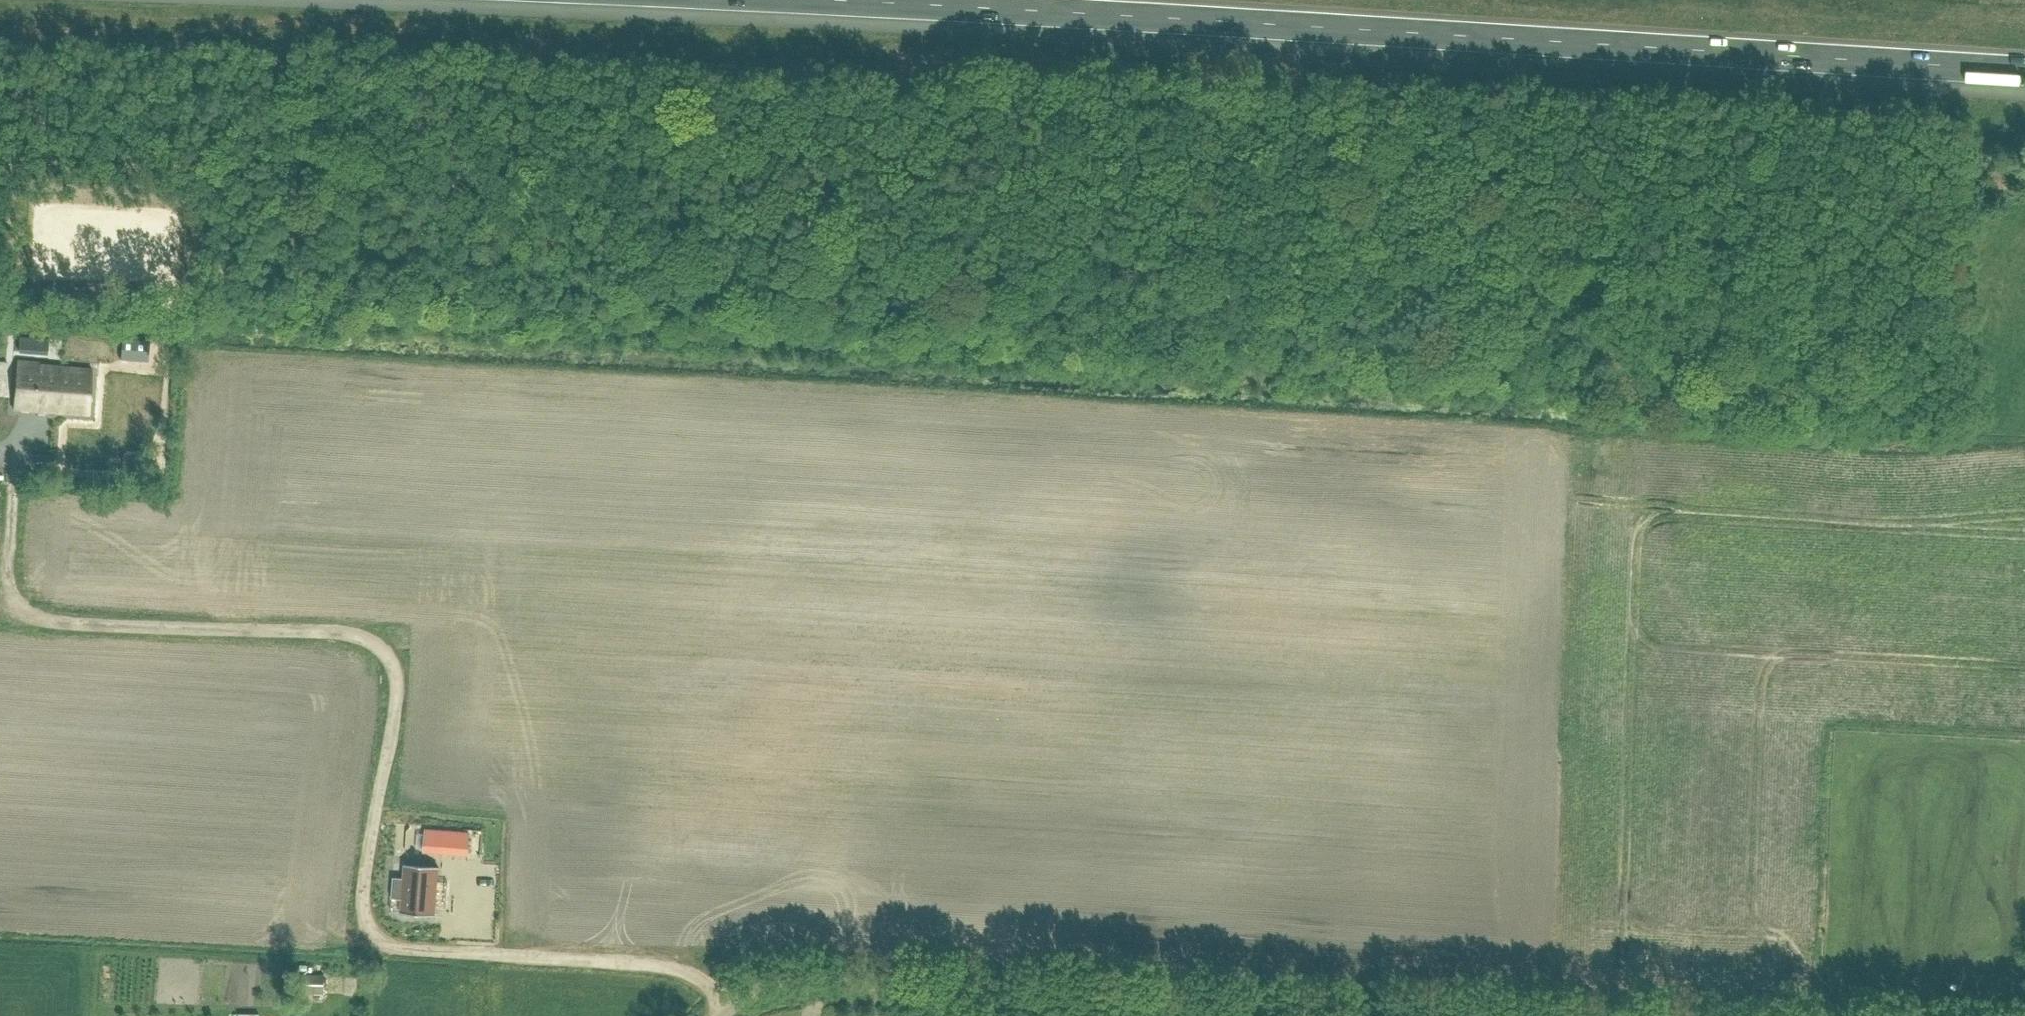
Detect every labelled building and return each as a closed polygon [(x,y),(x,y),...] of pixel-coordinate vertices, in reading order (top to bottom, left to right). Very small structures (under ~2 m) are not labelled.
[(91,369),(38,366),(39,363),(17,361),(14,410),(88,415),(91,369)] [(435,916),(438,867),(404,865),(403,878),(393,877),(391,898),(402,899),(401,913),(435,916)] [(299,992),(324,993),(324,975),(300,974),(299,992)]
